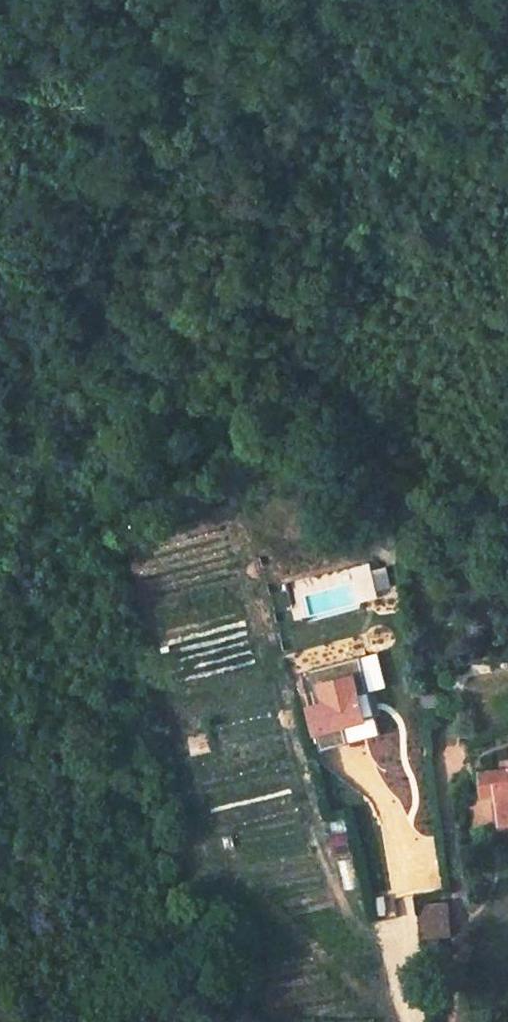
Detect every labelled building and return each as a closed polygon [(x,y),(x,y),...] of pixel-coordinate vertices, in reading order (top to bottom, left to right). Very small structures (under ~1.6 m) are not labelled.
[(361,649),(349,653),(358,683),(369,680),(361,649)] [(358,683),(349,653),(306,665),(314,693),(304,695),(315,730),(368,715),(358,683)] [(437,720),(432,694),(414,696),(418,723),(437,720)] [(476,772),(480,795),(495,793),(499,822),(507,820),(507,767),(476,772)] [(445,940),(441,905),(415,907),(420,943),(445,940)]
